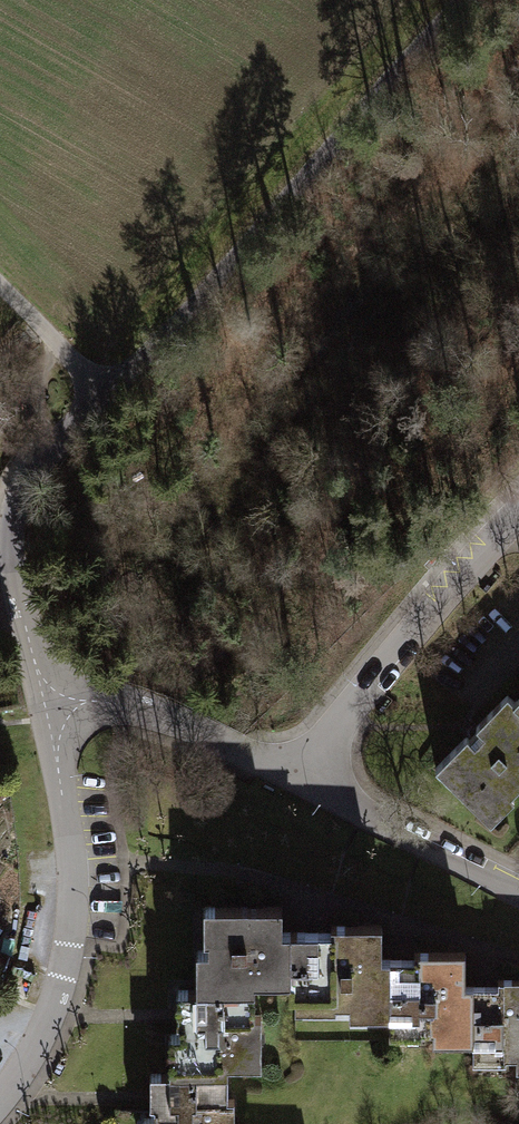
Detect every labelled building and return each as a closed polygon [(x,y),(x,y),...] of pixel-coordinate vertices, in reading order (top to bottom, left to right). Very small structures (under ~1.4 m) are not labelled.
[(439,779),(492,835),(518,810),(518,702),(439,779)] [(151,1123),(232,1123),(232,1105),(225,1105),(225,1075),(257,1075),(257,1023),(250,1023),(250,991),(285,991),(285,1007),(291,1007),(291,1018),(335,1018),(335,1014),(345,1014),(345,1026),(387,1026),(387,1043),(421,1043),(421,1039),(431,1039),(431,1049),(473,1049),(473,1067),(504,1068),(504,1063),(518,1063),(518,1075),(518,986),(497,986),(497,993),(464,993),(464,959),(413,959),(413,966),(380,967),(380,932),(328,932),(328,939),(279,939),(279,914),(198,915),(198,949),(203,949),(203,959),(191,959),(191,1000),(173,1000),(173,1032),(176,1032),(176,1042),(164,1042),(165,1081),(146,1081),(146,1114),(151,1114),(151,1123)]
